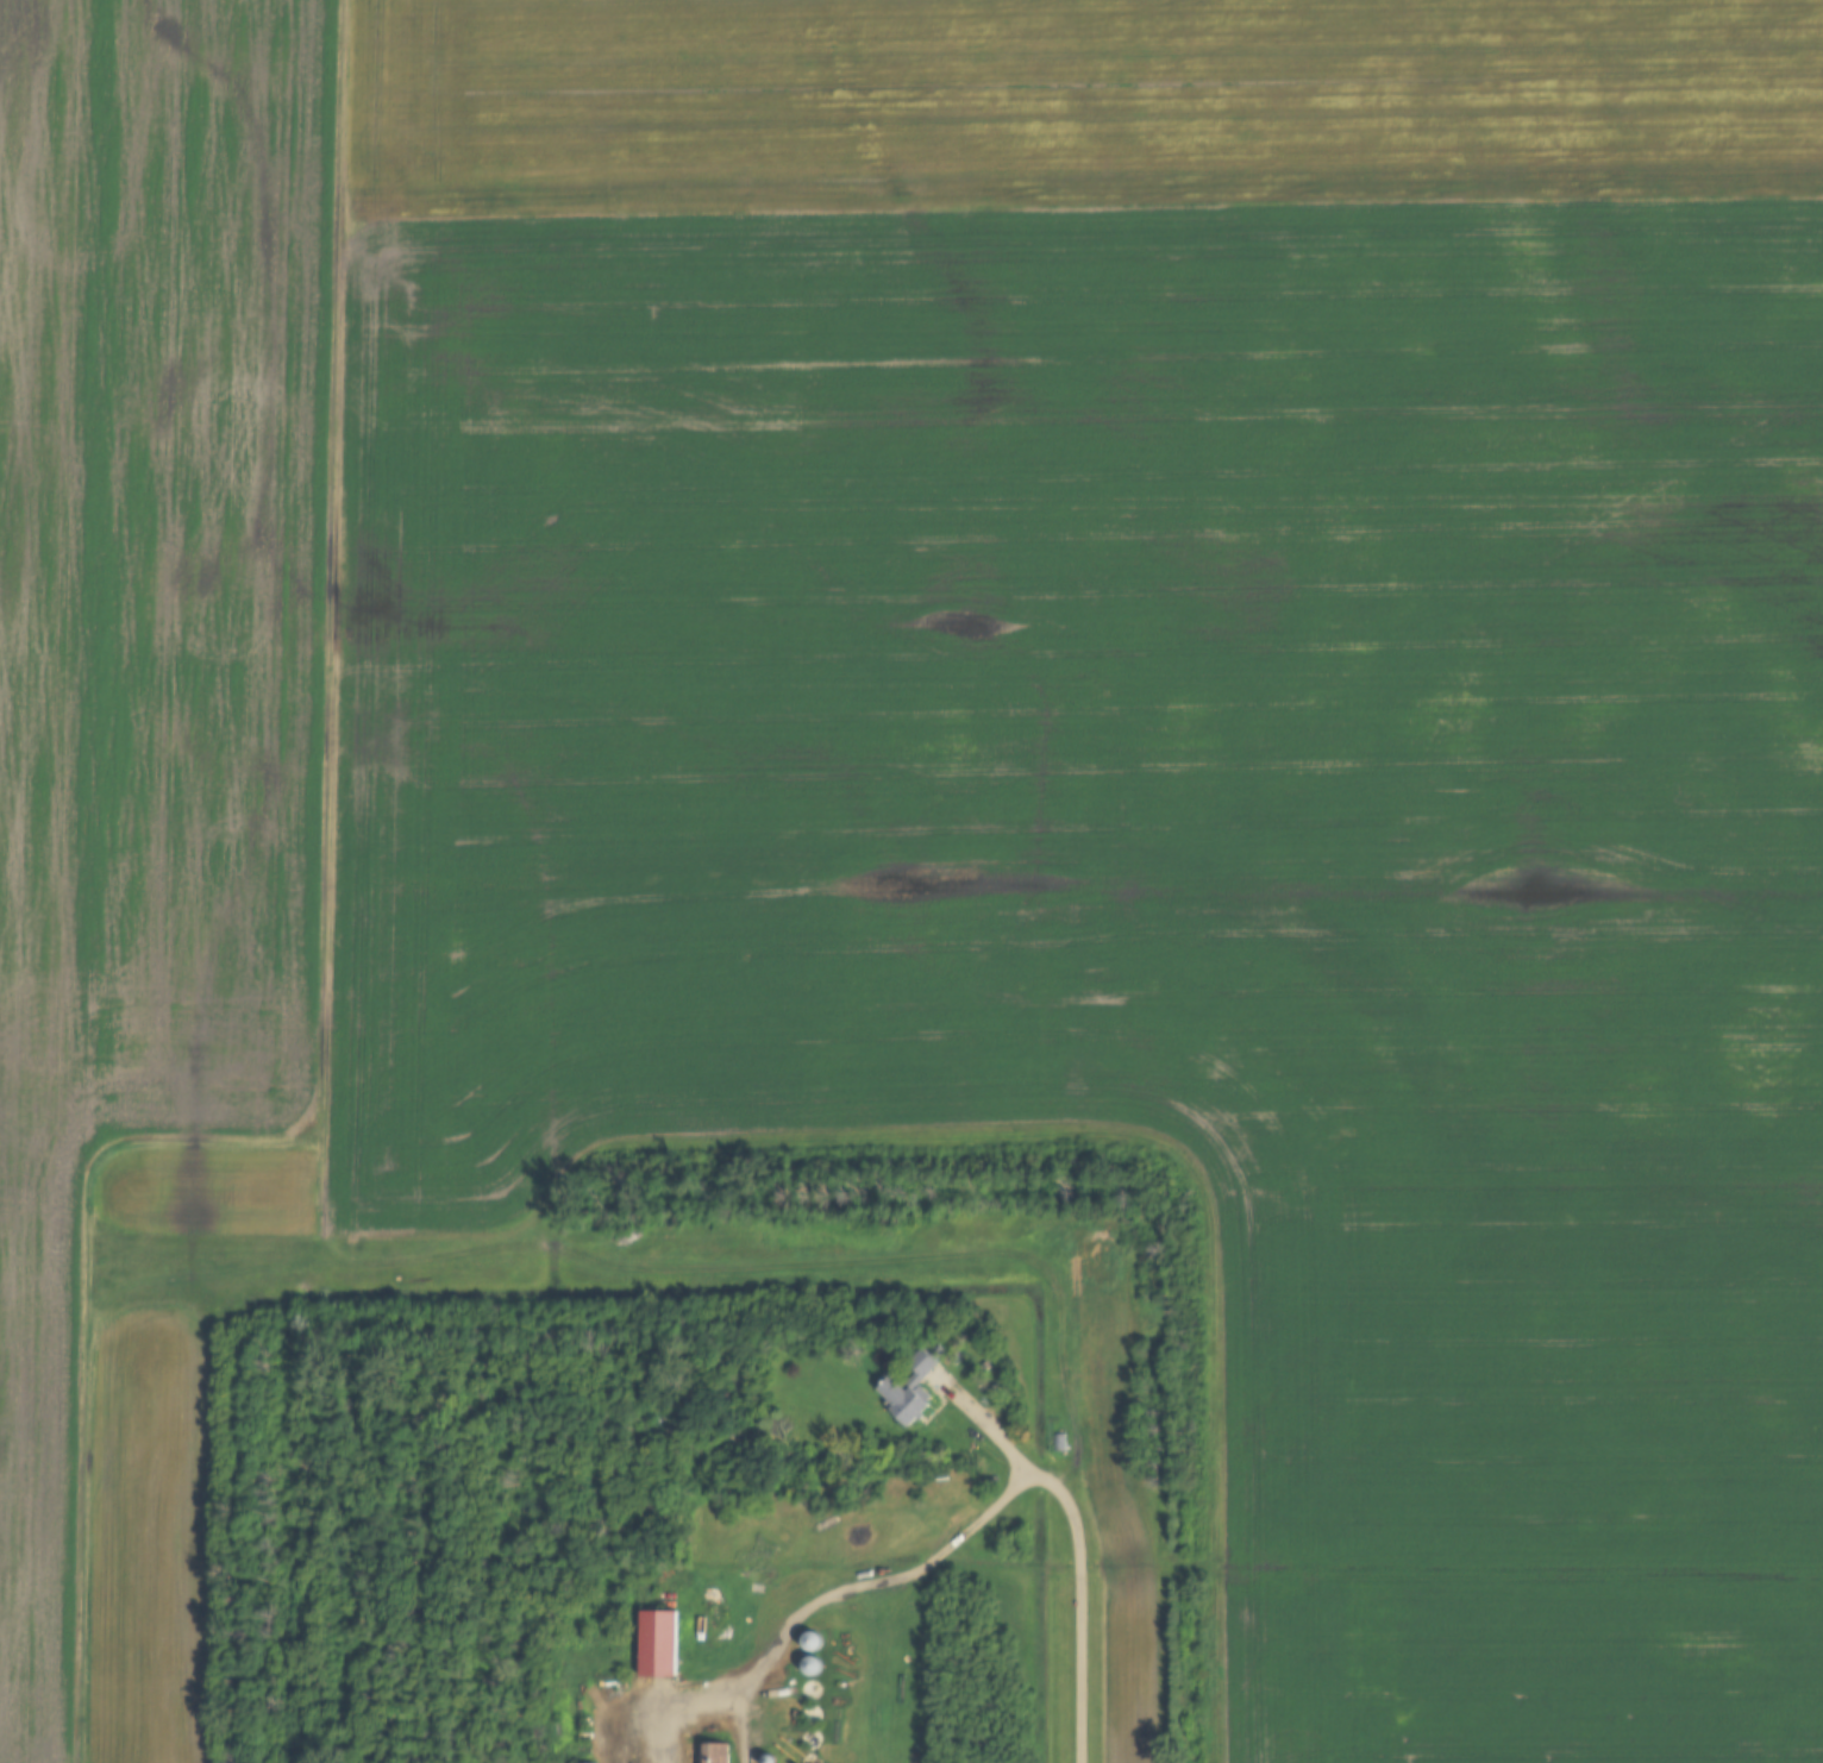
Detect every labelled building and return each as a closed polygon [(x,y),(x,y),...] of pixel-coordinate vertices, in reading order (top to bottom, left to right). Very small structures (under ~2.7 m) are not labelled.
[(887,1407),(871,1391),(885,1378),(901,1393),(904,1389),(900,1386),(912,1375),(903,1366),(920,1350),(935,1366),(908,1393),(909,1394),(916,1387),(927,1399),(920,1406),(923,1408),(901,1430),(883,1411),(887,1407)] [(1065,1436),(1065,1454),(1054,1454),(1054,1436),(1065,1436)] [(641,1614),(676,1614),(676,1679),(641,1679),(641,1614)] [(804,1638),(807,1636),(809,1635),(813,1633),(816,1635),(820,1637),(821,1639),(822,1643),(822,1646),(821,1649),(820,1651),(817,1654),(814,1655),(810,1655),(808,1654),(804,1651),(803,1649),(802,1645),(802,1642),(804,1638)] [(803,1664),(804,1662),(808,1660),(810,1658),(814,1658),(817,1660),(820,1662),(821,1664),(822,1668),(822,1671),(821,1675),(817,1677),(815,1679),(812,1680),(808,1679),(804,1676),(803,1674),(802,1670),(802,1668),(803,1664)] [(804,1688),(807,1686),(809,1683),(813,1683),(816,1684),(820,1687),(821,1689),(822,1692),(822,1695),(821,1699),(820,1701),(817,1702),(814,1704),(810,1704),(808,1702),(804,1701),(803,1698),(802,1694),(802,1690),(804,1688)] [(804,1713),(807,1711),(809,1708),(813,1708),(816,1709),(820,1712),(821,1714),(822,1717),(822,1720),(821,1724),(820,1726),(817,1727),(814,1729),(810,1729),(808,1727),(804,1726),(803,1723),(802,1719),(802,1715),(804,1713)] [(803,1737),(806,1734),(809,1733),(813,1732),(816,1733),(820,1736),(821,1738),(822,1742),(822,1744),(821,1748),(820,1750),(816,1752),(814,1753),(810,1753),(807,1752),(804,1750),(803,1748),(802,1744),(802,1740),(803,1737)] [(725,1748),(725,1762),(697,1762),(697,1748),(725,1748)]
